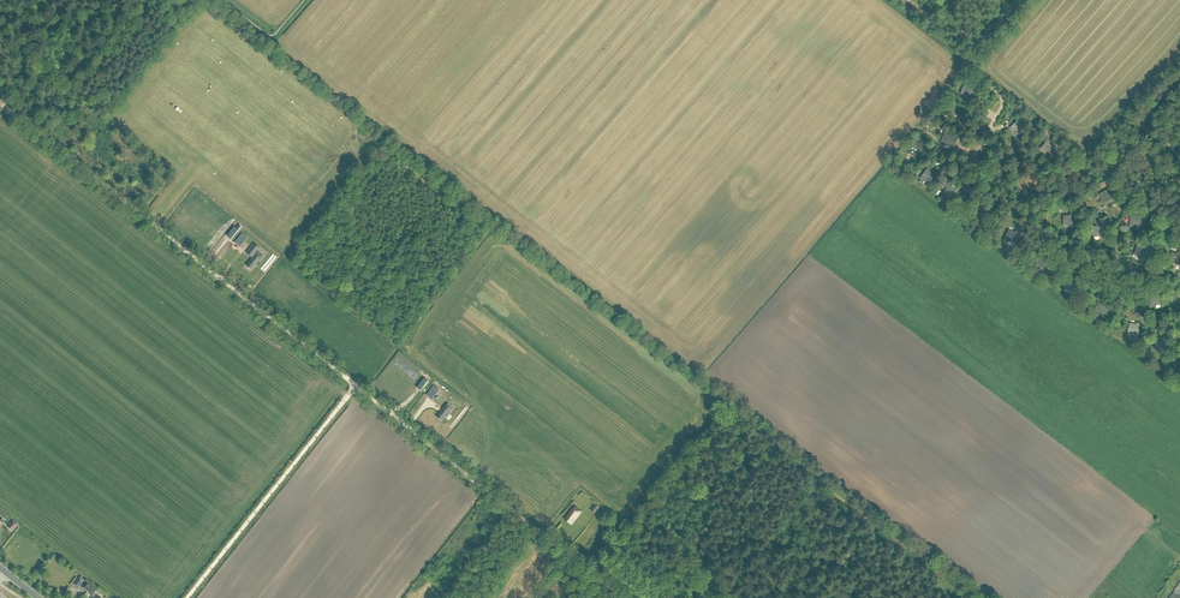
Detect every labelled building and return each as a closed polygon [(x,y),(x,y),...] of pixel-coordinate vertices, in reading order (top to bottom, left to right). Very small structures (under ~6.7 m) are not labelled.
[(970,97),(974,86),(970,85),(970,87),(964,85),(961,94),(970,97)] [(954,118),(960,108),(957,106),(956,108),(950,104),(945,112),(954,118)] [(1016,106),(1013,109),(1018,114),(1021,111),(1016,106)] [(1018,133),(1026,127),(1021,122),(1022,121),(1020,118),(1010,127),(1012,130),(1014,129),(1018,133)] [(944,133),(940,143),(943,144),(953,147),(957,136),(954,135),(953,136),(947,134),(944,133)] [(1048,156),(1055,148),(1050,144),(1051,142),(1048,140),(1039,150),(1042,153),(1043,152),(1048,156)] [(914,141),(909,150),(908,153),(913,156),(915,153),(918,155),(924,144),(921,142),(920,144),(914,141)] [(928,167),(920,177),(919,178),(923,181),(924,179),(929,183),(935,175),(930,171),(931,170),(928,167)] [(1077,182),(1081,170),(1077,169),(1076,172),(1070,170),(1067,180),(1077,182)] [(950,199),(956,190),(947,183),(945,186),(947,187),(943,193),(950,199)] [(1111,195),(1108,189),(1099,194),(1102,200),(1100,200),(1102,204),(1114,198),(1112,194),(1111,195)] [(982,221),(986,212),(981,210),(982,208),(978,206),(973,217),(982,221)] [(1063,225),(1064,225),(1074,226),(1074,214),(1071,214),(1071,216),(1065,216),(1064,216),(1063,225)] [(1140,225),(1141,216),(1134,216),(1134,214),(1131,214),(1130,227),(1134,227),(1134,225),(1140,225)] [(1101,237),(1104,236),(1101,223),(1098,224),(1098,226),(1092,227),(1092,230),(1093,233),(1094,237),(1100,236),(1101,237)] [(227,236),(231,239),(238,230),(235,226),(227,236)] [(1014,232),(1008,230),(1004,239),(1014,244),(1019,232),(1015,231),(1014,232)] [(240,236),(237,240),(242,244),(245,239),(240,236)] [(1143,260),(1149,245),(1145,244),(1144,248),(1138,245),(1134,254),(1140,257),(1139,258),(1143,260)] [(1179,261),(1179,251),(1178,254),(1172,252),(1169,262),(1179,265),(1179,261)] [(1046,267),(1049,257),(1043,256),(1043,253),(1039,252),(1036,266),(1040,267),(1040,266),(1046,267)] [(275,255),(263,269),(272,276),(283,262),(275,255)] [(1078,292),(1080,281),(1076,280),(1076,282),(1070,281),(1068,289),(1078,292)] [(1154,294),(1153,293),(1150,293),(1151,306),(1154,306),(1154,304),(1160,304),(1160,294),(1154,294)] [(330,299),(318,315),(328,323),(341,307),(330,299)] [(1104,315),(1108,304),(1104,302),(1104,304),(1099,302),(1095,311),(1104,315)] [(1138,335),(1141,324),(1137,323),(1137,325),(1130,323),(1128,333),(1138,335)] [(1158,337),(1155,346),(1155,347),(1165,350),(1168,337),(1164,336),(1164,339),(1158,337)] [(417,388),(421,390),(428,381),(424,378),(417,388)] [(432,388),(426,395),(431,399),(437,392),(432,388)] [(299,488),(309,472),(304,469),(294,485),(299,488)] [(300,501),(284,519),(287,522),(304,504),(300,501)] [(595,504),(591,510),(595,513),(599,507),(595,504)] [(572,525),(582,512),(576,507),(566,520),(572,525)] [(11,521),(7,526),(12,530),(16,525),(12,522),(11,521)] [(73,583),(78,587),(82,581),(83,579),(80,576),(78,578),(77,577),(73,583)] [(1169,597),(1179,597),(1179,582),(1169,597)] [(88,583),(84,588),(91,594),(92,593),(93,594),(91,596),(93,597),(96,594),(93,592),(95,589),(88,583)] [(392,597),(395,597),(402,587),(395,583),(387,595),(392,597)]
